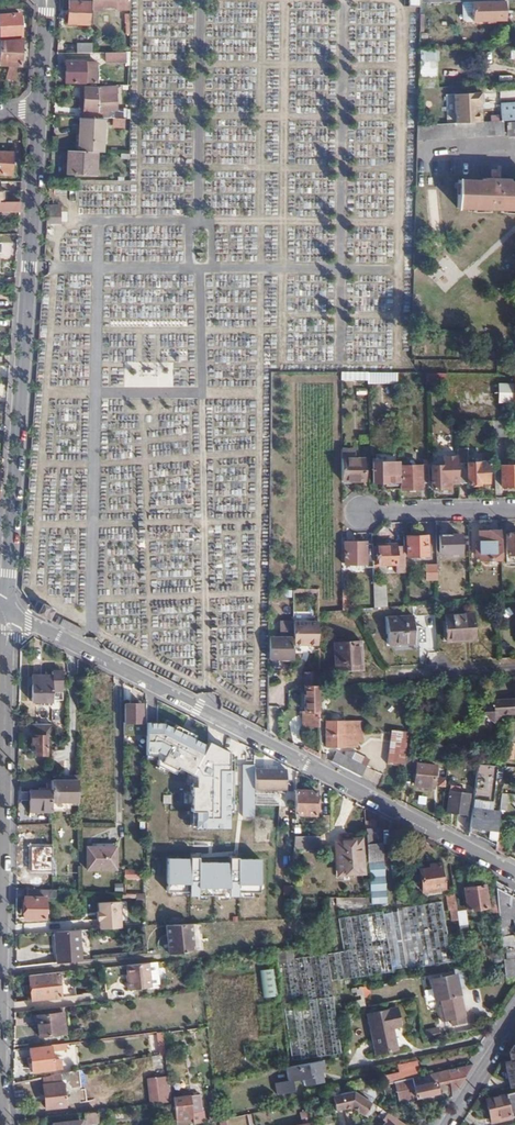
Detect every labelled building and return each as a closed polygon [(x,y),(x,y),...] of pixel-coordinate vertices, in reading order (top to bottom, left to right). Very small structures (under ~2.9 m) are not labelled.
[(93,12),(102,12),(102,9),(116,9),(116,12),(128,12),(128,0),(93,0),(93,12)] [(504,19),(505,0),(471,1),(472,20),(504,19)] [(472,20),(471,1),(462,2),(462,21),(472,20)] [(87,24),(88,6),(68,6),(67,23),(87,24)] [(20,13),(0,14),(0,27),(0,36),(21,35),(20,13)] [(21,38),(5,39),(0,39),(0,43),(0,66),(9,66),(8,80),(15,80),(16,67),(20,67),(21,38)] [(78,44),(77,53),(92,53),(92,45),(78,44)] [(124,62),(124,52),(106,52),(106,62),(124,62)] [(95,82),(95,61),(65,60),(65,82),(95,82)] [(419,60),(418,77),(435,77),(435,60),(419,60)] [(418,89),(436,88),(436,80),(418,80),(418,89)] [(112,110),(112,108),(112,95),(116,95),(117,87),(97,87),(97,110),(112,110)] [(112,118),(126,118),(126,108),(112,108),(112,110),(112,118)] [(100,152),(103,152),(104,118),(81,117),(80,151),(100,152)] [(506,120),(506,136),(514,136),(514,120),(506,120)] [(503,121),(417,126),(416,140),(504,135),(503,121)] [(12,152),(0,151),(0,173),(11,174),(12,152)] [(80,151),(74,151),(73,164),(71,164),(70,175),(99,175),(100,152),(80,151)] [(509,180),(509,178),(481,178),(481,180),(457,179),(457,207),(514,209),(514,181),(509,180)] [(19,211),(20,201),(4,202),(0,202),(0,211),(19,211)] [(47,207),(45,223),(59,224),(60,207),(47,207)] [(514,374),(513,384),(498,384),(497,403),(514,403),(514,374)] [(510,432),(510,420),(492,420),(493,432),(510,432)] [(341,448),(341,481),(364,480),(363,458),(354,458),(354,448),(341,448)] [(457,466),(458,483),(467,483),(467,485),(479,485),(480,482),(488,482),(488,463),(469,463),(469,460),(466,459),(457,459),(457,466)] [(399,481),(399,465),(374,466),(374,482),(386,482),(386,485),(399,485),(399,481)] [(430,483),(430,467),(422,467),(422,465),(399,465),(399,481),(399,485),(399,488),(399,489),(422,489),(422,483),(430,483)] [(510,466),(501,465),(501,485),(514,486),(514,466),(510,466)] [(451,483),(458,483),(457,466),(432,466),(432,489),(451,488),(451,483)] [(501,559),(500,530),(480,531),(480,545),(477,545),(477,554),(480,554),(480,559),(501,559)] [(507,533),(507,553),(514,553),(514,533),(507,533)] [(460,552),(460,535),(439,535),(440,552),(460,552)] [(404,545),(405,557),(427,556),(427,536),(404,536),(404,545)] [(346,546),(342,547),(342,564),(347,564),(347,566),(374,566),(374,565),(373,546),(367,546),(367,543),(346,543),(346,546)] [(378,565),(405,564),(405,557),(404,545),(378,546),(378,565)] [(426,580),(437,580),(437,566),(426,566),(426,580)] [(385,585),(372,585),(372,607),(385,607),(385,585)] [(37,613),(49,620),(55,610),(37,601),(33,608),(36,613),(37,613)] [(475,638),(474,614),(447,616),(448,640),(475,638)] [(56,623),(81,637),(84,630),(59,617),(56,623)] [(416,642),(414,617),(389,618),(390,643),(416,642)] [(293,645),(318,645),(318,622),(293,622),(293,638),(293,645)] [(270,660),(293,660),(293,645),(293,638),(270,638),(270,660)] [(361,668),(359,641),(334,642),(335,669),(361,668)] [(62,672),(52,672),(52,677),(52,691),(61,691),(62,672)] [(305,686),(318,686),(318,673),(305,673),(305,686)] [(52,691),(52,677),(32,677),(32,703),(52,703),(52,691)] [(319,728),(319,693),(318,686),(305,686),(305,711),(302,712),(302,728),(319,728)] [(493,701),(485,711),(495,720),(499,714),(514,713),(514,699),(493,701)] [(125,704),(125,722),(141,722),(141,704),(125,704)] [(326,733),(360,731),(360,721),(326,721),(326,733)] [(508,721),(506,743),(514,744),(514,721),(508,721)] [(166,723),(147,722),(147,758),(193,778),(194,811),(198,812),(197,828),(232,829),(229,753),(166,723)] [(52,725),(32,725),(32,745),(36,746),(36,756),(46,756),(46,737),(52,737),(52,725)] [(361,733),(360,731),(326,733),(326,746),(356,746),(356,734),(361,733)] [(405,756),(407,734),(391,732),(386,765),(404,767),(405,756)] [(514,744),(506,743),(504,759),(511,759),(514,744)] [(369,779),(376,766),(339,747),(332,760),(369,779)] [(417,758),(405,756),(404,767),(403,771),(415,772),(414,783),(433,785),(435,765),(416,764),(417,758)] [(254,763),(241,764),(241,815),(253,815),(254,763)] [(477,764),(475,782),(487,783),(487,781),(495,782),(497,766),(477,764)] [(285,771),(254,768),(254,788),(285,789),(285,771)] [(52,780),(52,781),(52,792),(52,802),(78,802),(78,780),(52,780)] [(466,814),(468,793),(450,791),(447,811),(466,814)] [(52,802),(52,792),(30,792),(30,811),(52,811),(52,802)] [(315,792),(295,792),(295,815),(315,815),(315,811),(319,811),(319,800),(315,800),(315,792)] [(506,805),(508,794),(501,793),(499,804),(506,805)] [(170,805),(171,795),(163,795),(162,804),(170,805)] [(253,800),(253,807),(270,808),(278,808),(279,801),(253,800)] [(270,818),(278,818),(278,808),(270,808),(270,818)] [(489,840),(492,810),(472,808),(469,831),(489,840)] [(495,841),(498,818),(499,811),(492,810),(489,840),(495,844),(495,841)] [(375,829),(366,830),(369,866),(381,866),(379,833),(375,829)] [(321,836),(294,836),(294,845),(321,846),(321,836)] [(362,872),(360,840),(335,842),(338,874),(362,872)] [(494,850),(508,857),(510,843),(495,841),(495,844),(495,847),(494,850)] [(87,866),(104,866),(103,843),(88,843),(87,866)] [(103,843),(104,866),(117,866),(117,843),(103,843)] [(49,872),(49,847),(30,846),(29,871),(49,872)] [(262,858),(166,859),(166,896),(263,895),(262,858)] [(441,878),(439,865),(428,866),(428,870),(420,871),(422,892),(444,889),(443,878),(441,878)] [(138,869),(123,869),(123,880),(138,880),(138,869)] [(384,874),(369,874),(371,899),(372,903),(385,902),(384,874)] [(41,885),(41,877),(25,877),(25,884),(41,885)] [(495,883),(498,917),(514,921),(514,898),(512,897),(513,893),(495,883)] [(487,908),(484,888),(465,889),(468,911),(487,908)] [(55,899),(55,891),(52,891),(27,890),(26,899),(24,899),(24,920),(44,920),(44,899),(55,899)] [(456,913),(454,895),(446,897),(448,912),(450,912),(452,921),(458,920),(456,913)] [(98,923),(118,921),(117,903),(97,905),(97,913),(95,913),(96,923),(98,923)] [(442,927),(439,906),(430,907),(433,928),(442,927)] [(456,913),(458,920),(460,939),(469,938),(466,912),(456,913)] [(119,930),(118,921),(98,923),(98,931),(119,930)] [(201,926),(166,927),(168,954),(202,953),(201,926)] [(452,931),(446,932),(450,968),(457,967),(452,931)] [(54,954),(55,965),(80,962),(78,932),(56,934),(58,954),(54,954)] [(443,932),(434,933),(440,970),(449,969),(443,932)] [(435,971),(430,939),(422,940),(428,972),(435,971)] [(423,972),(418,941),(403,943),(409,975),(423,972)] [(346,991),(361,988),(368,987),(362,949),(341,953),(346,991)] [(503,961),(505,979),(514,977),(514,960),(503,961)] [(149,989),(147,964),(123,967),(126,983),(124,983),(125,991),(149,989)] [(467,988),(464,968),(455,970),(456,977),(431,982),(433,995),(459,989),(467,988)] [(272,969),(259,970),(261,997),(274,996),(272,969)] [(58,974),(28,977),(30,1002),(73,997),(72,987),(69,987),(68,980),(59,981),(58,974)] [(465,1019),(459,989),(433,995),(435,1001),(441,1000),(443,1010),(439,1011),(442,1024),(452,1022),(452,1027),(462,1025),(461,1020),(465,1019)] [(378,1053),(396,1049),(392,1030),(401,1028),(397,1009),(370,1016),(378,1053)] [(64,1034),(62,1016),(36,1020),(37,1037),(64,1034)] [(164,1054),(163,1032),(155,1033),(156,1054),(164,1054)] [(64,1052),(64,1045),(50,1047),(50,1048),(29,1051),(31,1073),(52,1071),(50,1054),(64,1052)] [(511,1088),(514,1087),(514,1046),(509,1052),(511,1061),(505,1062),(511,1088)] [(419,1078),(415,1062),(399,1065),(401,1074),(385,1078),(386,1085),(419,1078)] [(322,1076),(320,1064),(288,1069),(284,1069),(285,1082),(272,1084),(274,1094),(291,1092),(290,1083),(300,1082),(301,1088),(320,1086),(319,1076),(322,1076)] [(457,1089),(472,1066),(465,1068),(451,1090),(450,1091),(457,1089)] [(465,1068),(419,1078),(386,1085),(388,1092),(413,1086),(414,1089),(403,1092),(404,1098),(401,1098),(402,1104),(437,1095),(436,1085),(450,1082),(451,1090),(465,1068)] [(60,1075),(41,1079),(45,1109),(63,1107),(60,1075)] [(147,1079),(150,1105),(170,1102),(167,1076),(147,1079)] [(359,1097),(352,1092),(327,1098),(330,1111),(331,1112),(343,1105),(351,1109),(354,1105),(355,1106),(357,1103),(356,1102),(359,1097)] [(511,1121),(505,1096),(486,1101),(492,1124),(511,1121)] [(192,1115),(189,1099),(174,1101),(175,1117),(192,1115)] [(82,1124),(93,1124),(92,1113),(81,1115),(82,1124)] [(385,1113),(381,1121),(383,1123),(382,1124),(403,1124),(385,1113)] [(198,1117),(188,1118),(189,1124),(200,1124),(198,1117)]
